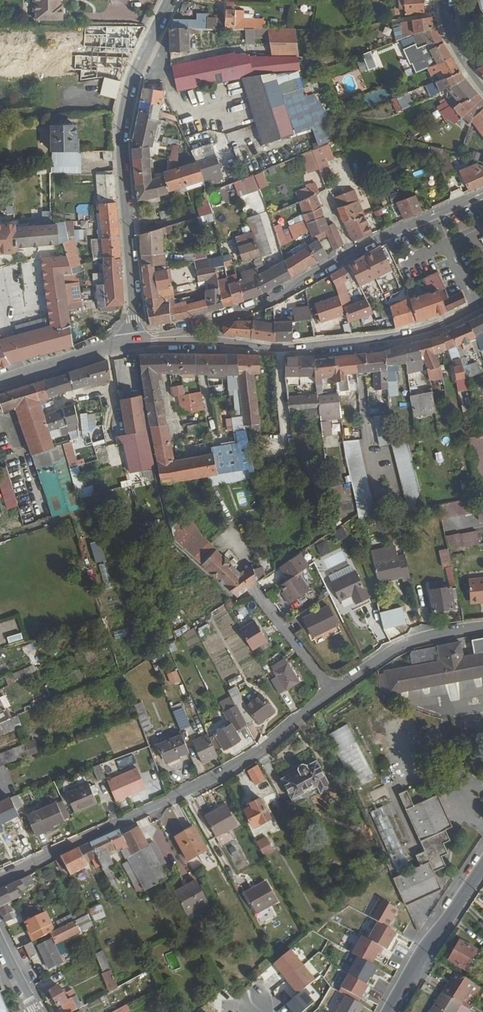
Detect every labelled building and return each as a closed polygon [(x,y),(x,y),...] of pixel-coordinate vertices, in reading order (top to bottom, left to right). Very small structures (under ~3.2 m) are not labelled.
[(10,11),(13,12),(13,19),(40,19),(40,8),(36,8),(36,3),(39,3),(39,0),(10,0),(10,11)] [(401,7),(404,7),(404,10),(402,10),(402,13),(404,13),(405,16),(424,13),(422,0),(403,0),(403,2),(401,3),(401,7)] [(225,18),(225,29),(234,29),(263,29),(263,19),(243,18),(243,10),(234,10),(232,10),(226,10),(225,10),(225,18)] [(207,20),(208,29),(217,29),(217,18),(216,18),(207,18),(207,20)] [(217,18),(217,29),(225,29),(225,18),(217,18)] [(401,24),(403,40),(414,36),(433,29),(431,19),(407,22),(407,23),(401,24)] [(173,20),(169,28),(189,28),(208,29),(207,20),(196,20),(173,20)] [(425,41),(432,56),(424,60),(428,68),(451,57),(441,40),(436,27),(433,29),(414,36),(418,45),(425,41)] [(105,28),(103,43),(133,50),(141,35),(105,28)] [(169,28),(171,52),(190,52),(189,28),(169,28)] [(268,29),(273,55),(300,56),(296,30),(268,29)] [(407,49),(413,64),(420,61),(414,46),(407,49)] [(173,66),(178,91),(243,78),(264,146),(287,139),(292,155),(287,156),(289,161),(300,156),(313,151),(329,144),(330,144),(341,135),(316,95),(308,95),(301,71),(303,71),(300,56),(273,55),(234,54),(234,53),(171,65),(171,67),(173,66)] [(361,56),(367,72),(375,69),(369,53),(361,56)] [(428,68),(431,74),(436,72),(440,79),(459,72),(451,57),(428,68)] [(440,79),(434,82),(440,93),(447,89),(463,79),(459,72),(440,79)] [(119,82),(104,78),(99,95),(114,99),(119,82)] [(145,78),(132,146),(136,182),(136,185),(150,180),(151,175),(150,157),(158,157),(158,150),(152,149),(153,143),(156,127),(158,118),(170,119),(170,115),(167,115),(167,117),(162,116),(164,108),(160,107),(162,92),(163,91),(162,82),(145,78)] [(447,89),(455,98),(447,105),(448,107),(451,111),(453,109),(461,103),(462,104),(476,94),(468,83),(463,79),(447,89)] [(396,99),(398,104),(402,111),(412,105),(406,94),(396,99)] [(476,94),(462,104),(461,103),(453,109),(457,114),(451,117),(455,123),(461,118),(468,110),(481,99),(476,94)] [(468,110),(461,118),(466,124),(459,142),(463,143),(472,121),(482,108),(482,102),(481,99),(468,110)] [(437,107),(441,113),(448,107),(447,105),(445,102),(437,107)] [(482,135),(482,108),(472,121),(482,135)] [(50,128),(51,154),(72,153),(79,153),(78,141),(76,141),(75,127),(67,128),(66,125),(64,124),(60,124),(59,126),(55,126),(56,128),(50,128)] [(242,129),(228,133),(232,145),(245,141),(242,129)] [(191,150),(197,162),(203,181),(204,185),(223,180),(215,153),(212,144),(213,144),(191,150)] [(329,144),(313,151),(319,169),(323,179),(332,175),(327,162),(335,159),(329,144)] [(110,161),(110,151),(102,151),(102,160),(110,161)] [(307,174),(319,169),(313,151),(300,156),(307,174)] [(435,156),(444,178),(456,173),(447,151),(435,156)] [(51,154),(51,169),(52,174),(72,175),(72,153),(51,154)] [(164,175),(150,180),(136,185),(139,200),(156,197),(168,193),(168,191),(185,186),(203,181),(197,162),(180,167),(163,172),(164,175)] [(469,191),(482,185),(482,170),(481,165),(479,164),(460,171),(469,191)] [(151,175),(150,180),(164,175),(163,172),(163,171),(151,175)] [(96,173),(99,205),(115,203),(113,172),(96,173)] [(254,175),(233,182),(241,206),(262,199),(254,175)] [(185,186),(186,190),(204,185),(203,181),(185,186)] [(295,193),(303,215),(320,208),(319,203),(315,195),(319,193),(315,183),(306,187),(307,189),(295,193)] [(185,186),(168,191),(168,193),(169,195),(186,190),(185,186)] [(225,202),(235,197),(230,187),(220,191),(225,202)] [(334,198),(344,223),(355,218),(355,216),(363,212),(354,190),(334,198)] [(201,196),(204,205),(206,213),(212,212),(207,194),(201,196)] [(415,197),(396,203),(404,220),(422,212),(415,197)] [(167,201),(172,221),(177,219),(171,200),(167,201)] [(99,205),(102,240),(118,239),(115,203),(99,205)] [(77,216),(90,215),(90,204),(77,205),(77,216)] [(198,207),(200,215),(206,213),(204,205),(198,207)] [(305,222),(307,226),(324,217),(320,208),(303,215),(305,222)] [(168,209),(159,211),(160,219),(170,217),(168,209)] [(261,257),(274,252),(260,213),(247,218),(252,232),(255,240),(261,257)] [(294,220),(296,226),(305,222),(303,215),(294,220)] [(307,226),(309,231),(311,238),(325,232),(327,237),(334,252),(343,246),(333,224),(327,227),(324,217),(307,226)] [(344,223),(351,243),(371,234),(364,217),(356,220),(355,218),(344,223)] [(55,225),(56,236),(59,235),(65,234),(63,221),(55,222),(55,225)] [(293,242),(309,231),(307,226),(305,222),(296,226),(288,228),(290,235),(293,242)] [(10,253),(16,249),(16,247),(57,243),(56,236),(55,225),(49,225),(14,228),(14,224),(0,226),(0,254),(10,253)] [(163,227),(163,239),(175,236),(172,224),(163,227)] [(273,227),(281,250),(288,245),(293,242),(290,235),(284,237),(280,225),(273,227)] [(140,235),(142,265),(154,264),(154,268),(165,267),(163,239),(163,227),(140,235)] [(235,237),(238,246),(255,240),(252,232),(235,237)] [(325,232),(311,238),(313,243),(317,241),(317,242),(327,237),(325,232)] [(59,235),(61,244),(67,243),(65,234),(59,235)] [(73,234),(73,242),(82,242),(82,234),(73,234)] [(228,245),(231,254),(230,254),(233,264),(238,263),(243,261),(253,258),(257,268),(259,275),(264,273),(266,272),(261,257),(255,240),(238,246),(235,237),(232,238),(233,243),(228,245)] [(102,244),(103,260),(119,259),(118,239),(102,240),(101,240),(97,240),(97,244),(102,244)] [(306,247),(316,262),(326,256),(317,242),(317,241),(313,243),(306,247)] [(64,257),(69,269),(77,267),(70,243),(67,243),(61,244),(64,257)] [(283,255),(284,260),(293,255),(288,245),(281,250),(283,255)] [(284,260),(291,278),(316,262),(306,247),(293,255),(284,260)] [(381,247),(371,253),(372,255),(366,258),(365,256),(349,266),(355,277),(360,288),(392,271),(381,247)] [(205,251),(183,254),(184,261),(206,258),(205,251)] [(222,257),(225,266),(226,270),(228,269),(227,266),(233,264),(230,254),(222,257)] [(291,279),(291,278),(284,260),(283,255),(282,256),(284,262),(276,267),(274,265),(269,267),(270,269),(266,272),(264,273),(259,275),(255,277),(262,294),(291,279)] [(207,260),(209,266),(212,265),(213,269),(225,266),(222,257),(222,256),(207,259),(207,260)] [(44,276),(50,327),(51,330),(69,327),(68,321),(66,310),(66,308),(66,305),(64,286),(62,273),(70,272),(69,269),(64,257),(45,259),(48,275),(44,276)] [(103,260),(104,282),(104,287),(96,288),(98,309),(98,313),(114,312),(114,307),(122,306),(119,259),(103,260)] [(235,274),(238,283),(243,281),(241,273),(238,263),(233,264),(235,274)] [(142,265),(145,299),(156,298),(155,284),(154,273),(154,268),(154,264),(142,265)] [(205,280),(204,300),(208,312),(224,308),(220,291),(217,277),(213,269),(212,265),(209,266),(212,279),(205,280)] [(184,270),(186,283),(205,280),(212,279),(209,266),(184,270)] [(213,269),(217,277),(227,274),(226,270),(225,266),(213,269)] [(343,269),(349,280),(355,277),(349,266),(343,269)] [(241,273),(243,281),(255,277),(259,275),(257,268),(241,273)] [(342,308),(353,304),(345,282),(349,280),(343,269),(330,276),(334,284),(338,296),(342,308)] [(154,273),(155,284),(170,282),(169,271),(154,273)] [(419,281),(422,287),(430,289),(431,293),(419,298),(413,284),(407,287),(410,301),(417,322),(443,313),(465,302),(461,292),(460,293),(448,297),(437,272),(419,281)] [(230,288),(234,304),(243,301),(242,300),(238,283),(235,274),(227,277),(230,288)] [(238,283),(242,300),(262,294),(255,277),(243,281),(238,283)] [(64,286),(66,305),(66,308),(66,310),(81,308),(80,300),(78,284),(64,286)] [(220,291),(224,308),(234,304),(230,288),(220,291)] [(338,296),(317,304),(323,322),(344,314),(342,308),(338,296)] [(147,308),(150,326),(171,323),(170,321),(184,319),(208,312),(204,300),(182,305),(181,303),(168,306),(167,297),(156,298),(145,299),(146,308),(147,308)] [(348,326),(352,335),(360,334),(357,321),(373,313),(366,300),(353,304),(342,308),(344,314),(348,326)] [(391,308),(393,319),(396,328),(417,322),(410,301),(391,308)] [(274,318),(274,306),(266,310),(265,324),(274,326),(274,323),(274,318)] [(295,317),(296,321),(311,318),(309,307),(294,309),(295,317)] [(474,337),(477,342),(482,357),(482,356),(482,313),(468,321),(474,337)] [(224,327),(223,335),(250,338),(253,322),(255,314),(237,321),(224,327)] [(450,331),(455,348),(461,345),(464,349),(471,345),(468,339),(474,337),(468,321),(450,331)] [(253,322),(250,338),(275,342),(274,326),(265,324),(253,322)] [(274,326),(275,342),(291,341),(291,322),(286,323),(274,323),(274,326)] [(337,327),(338,336),(352,335),(348,326),(337,327)] [(25,335),(32,357),(71,347),(69,327),(51,330),(50,327),(25,335)] [(440,336),(445,350),(447,349),(451,358),(453,358),(456,366),(452,367),(455,379),(464,377),(459,360),(455,348),(450,331),(450,330),(440,334),(440,336)] [(13,338),(22,360),(32,357),(25,335),(13,338)] [(430,339),(433,355),(435,359),(438,358),(437,353),(445,350),(440,336),(430,339)] [(468,339),(471,345),(477,342),(474,337),(468,339)] [(1,349),(8,364),(22,360),(13,338),(0,342),(1,349)] [(416,343),(420,357),(419,357),(423,370),(428,384),(440,381),(437,368),(432,369),(428,356),(433,355),(430,339),(416,343)] [(8,364),(1,349),(0,342),(0,341),(0,367),(8,364)] [(402,347),(405,363),(405,365),(405,368),(405,371),(406,374),(423,370),(419,357),(420,357),(416,343),(402,347)] [(455,348),(459,360),(466,357),(464,350),(464,349),(461,345),(455,348)] [(385,352),(388,384),(396,384),(395,373),(399,372),(397,365),(405,363),(402,347),(402,346),(384,351),(385,352)] [(356,356),(358,374),(366,373),(369,373),(386,369),(385,352),(356,356)] [(141,374),(146,404),(149,420),(151,430),(155,453),(162,484),(210,476),(215,475),(211,455),(171,462),(156,374),(196,373),(195,354),(161,355),(139,357),(141,374)] [(195,354),(196,373),(225,374),(224,355),(195,354)] [(224,355),(225,374),(232,374),(233,389),(234,389),(238,418),(230,418),(231,433),(235,432),(245,431),(244,426),(236,355),(231,355),(224,355)] [(236,355),(244,426),(258,424),(253,381),(251,373),(259,373),(258,357),(236,355)] [(428,356),(432,369),(437,368),(435,359),(433,355),(428,356)] [(285,359),(284,377),(300,377),(315,374),(314,360),(314,357),(285,356),(285,359)] [(334,359),(336,382),(336,386),(348,384),(347,375),(358,374),(356,356),(334,359)] [(314,360),(315,374),(316,381),(316,396),(318,411),(338,408),(337,395),(323,398),(321,379),(328,378),(329,383),(336,382),(334,359),(334,357),(314,360)] [(459,360),(464,377),(480,374),(478,362),(468,364),(466,357),(459,360)] [(113,360),(115,372),(121,371),(120,359),(113,360)] [(86,368),(90,383),(98,381),(99,384),(105,382),(105,379),(109,378),(106,361),(86,368)] [(437,368),(440,381),(440,383),(451,379),(453,379),(449,365),(446,365),(437,368)] [(77,370),(82,387),(91,384),(90,383),(86,368),(77,370)] [(386,369),(369,373),(370,377),(374,376),(375,390),(388,389),(388,384),(386,369)] [(68,375),(73,390),(82,387),(77,370),(68,373),(68,375)] [(300,377),(301,384),(316,381),(315,374),(300,377)] [(56,378),(61,394),(73,390),(68,375),(56,378)] [(42,383),(47,398),(61,394),(56,378),(42,383)] [(33,385),(39,405),(42,404),(41,401),(47,399),(47,398),(42,383),(33,385)] [(2,413),(16,408),(53,515),(80,506),(68,466),(62,443),(52,445),(48,434),(43,418),(39,405),(33,385),(3,394),(0,395),(0,407),(2,413)] [(181,386),(170,388),(172,397),(183,395),(181,386)] [(409,396),(414,417),(434,412),(432,404),(429,391),(409,396)] [(199,392),(187,394),(189,404),(201,402),(201,400),(199,392)] [(178,396),(180,406),(189,404),(187,394),(183,395),(178,396)] [(288,401),(290,413),(298,412),(300,420),(319,416),(318,411),(316,396),(288,401)] [(120,401),(126,435),(146,431),(145,426),(143,411),(141,398),(120,401)] [(389,399),(390,410),(398,409),(397,398),(389,399)] [(180,406),(176,407),(178,416),(195,413),(195,412),(203,411),(201,402),(189,404),(180,406)] [(61,410),(66,428),(77,424),(78,424),(73,406),(61,409),(61,410)] [(43,418),(48,434),(66,428),(61,410),(52,413),(43,418)] [(392,429),(391,415),(376,416),(378,432),(377,432),(379,446),(391,445),(410,511),(426,508),(407,441),(394,444),(392,429)] [(245,431),(246,437),(260,436),(258,424),(244,426),(245,431)] [(200,425),(186,428),(187,435),(201,432),(200,425)] [(102,431),(104,440),(106,448),(116,445),(111,428),(102,431)] [(116,437),(127,474),(127,475),(154,468),(146,431),(126,435),(123,435),(116,437)] [(211,455),(215,475),(253,469),(246,437),(245,431),(235,432),(237,445),(210,448),(211,455)] [(292,433),(294,442),(307,439),(305,431),(292,433)] [(92,443),(96,458),(97,461),(108,458),(106,448),(104,440),(92,443)] [(478,499),(481,524),(482,523),(482,440),(469,442),(478,499)] [(358,514),(359,519),(374,516),(369,492),(365,477),(356,441),(343,441),(347,462),(358,514)] [(442,450),(434,451),(436,466),(444,465),(442,450)] [(210,476),(211,486),(219,485),(255,478),(253,469),(215,475),(210,476)] [(82,498),(91,496),(90,486),(81,488),(82,498)] [(475,500),(439,506),(443,520),(478,515),(475,500)] [(367,529),(374,559),(397,554),(398,558),(406,557),(401,532),(394,534),(392,523),(367,529)] [(189,525),(175,540),(202,564),(215,549),(189,525)] [(342,527),(333,532),(338,540),(347,535),(342,527)] [(446,538),(449,552),(481,545),(478,532),(446,538)] [(95,563),(105,560),(99,540),(89,543),(95,563)] [(202,564),(237,596),(259,580),(260,579),(253,563),(244,571),(239,571),(215,549),(202,564)] [(333,581),(356,571),(352,564),(330,574),(333,581)] [(447,569),(450,588),(456,587),(452,564),(449,565),(450,568),(447,569)] [(280,583),(284,590),(287,593),(284,594),(290,602),(310,589),(299,571),(280,583)] [(332,582),(342,604),(354,598),(358,607),(371,602),(357,571),(356,571),(333,581),(332,582)] [(471,601),(482,600),(482,579),(469,580),(471,601)] [(431,583),(431,590),(444,589),(443,581),(431,583)] [(432,601),(434,612),(455,609),(453,599),(452,596),(450,588),(444,589),(431,590),(430,591),(432,601)] [(378,602),(384,627),(405,623),(399,598),(378,602)] [(304,617),(312,636),(337,624),(329,606),(304,617)] [(8,643),(22,639),(21,633),(6,636),(8,643)] [(254,637),(248,642),(251,647),(258,643),(254,637)] [(440,662),(385,672),(389,693),(482,676),(482,639),(475,641),(477,655),(463,657),(461,642),(438,647),(440,662)] [(27,644),(38,669),(42,667),(32,642),(27,644)] [(251,647),(257,656),(263,652),(258,643),(251,647)] [(272,673),(283,691),(297,683),(295,679),(287,665),(272,673)] [(168,684),(180,682),(177,670),(166,673),(168,684)] [(4,676),(8,684),(13,681),(12,679),(10,673),(4,676)] [(230,686),(242,680),(239,675),(228,681),(230,686)] [(213,736),(222,750),(240,739),(235,732),(254,720),(249,711),(236,687),(227,691),(234,705),(222,711),(230,724),(224,728),(222,726),(218,730),(219,731),(213,736)] [(34,707),(46,702),(43,695),(31,700),(34,707)] [(249,711),(254,720),(254,719),(258,723),(279,707),(270,695),(249,711)] [(143,701),(134,704),(142,731),(150,728),(143,701)] [(171,710),(179,729),(188,725),(181,706),(171,710)] [(372,780),(349,724),(329,733),(352,788),(372,780)] [(192,741),(201,763),(217,756),(207,734),(192,741)] [(158,745),(165,761),(188,752),(185,744),(181,735),(158,745)] [(280,778),(289,799),(316,787),(319,793),(329,789),(316,761),(306,766),(306,765),(302,763),(301,764),(299,764),(298,765),(297,767),(297,768),(297,769),(280,778)] [(92,768),(98,782),(105,779),(99,765),(92,768)] [(248,770),(255,784),(264,780),(257,766),(248,770)] [(105,780),(115,801),(144,789),(136,767),(105,780)] [(60,797),(62,802),(64,806),(70,804),(74,814),(96,804),(93,798),(89,788),(87,785),(60,797)] [(89,788),(93,798),(97,795),(93,786),(89,788)] [(398,793),(424,849),(414,853),(419,863),(391,875),(404,905),(441,888),(433,871),(445,865),(441,855),(447,852),(443,842),(450,840),(445,829),(452,826),(437,794),(413,805),(406,790),(398,793)] [(11,799),(16,811),(21,809),(23,808),(18,796),(11,799)] [(244,810),(253,827),(271,818),(260,798),(251,802),(252,805),(244,810)] [(18,815),(16,811),(11,799),(4,802),(0,803),(0,824),(18,815)] [(26,818),(34,834),(63,821),(63,820),(69,817),(64,806),(62,802),(26,818)] [(204,816),(216,836),(237,825),(226,804),(204,816)] [(385,848),(398,843),(383,806),(370,811),(385,848)] [(16,811),(18,815),(21,821),(25,819),(21,809),(16,811)] [(138,828),(150,848),(155,845),(147,829),(153,827),(148,817),(136,823),(138,828)] [(122,835),(133,857),(150,848),(138,828),(122,835)] [(175,838),(188,861),(207,851),(194,828),(175,838)] [(89,844),(102,868),(104,873),(110,870),(104,856),(112,852),(114,855),(119,853),(124,862),(128,860),(133,857),(122,835),(119,830),(89,844)] [(267,838),(257,843),(258,846),(268,841),(267,838)] [(60,857),(61,858),(70,876),(87,868),(86,864),(92,862),(96,871),(102,868),(89,844),(60,857)] [(227,848),(237,871),(246,867),(236,844),(227,848)] [(271,847),(262,852),(264,856),(273,850),(271,847)] [(128,860),(145,892),(167,880),(162,870),(150,848),(133,857),(128,860)] [(104,873),(111,886),(116,883),(110,870),(104,873)] [(5,887),(11,902),(21,897),(19,892),(26,888),(25,886),(41,878),(37,872),(15,883),(14,882),(5,887)] [(176,896),(186,916),(208,904),(196,882),(187,886),(189,889),(176,896)] [(244,893),(255,913),(276,901),(265,882),(244,893)] [(187,886),(174,893),(176,896),(189,889),(187,886)] [(5,923),(11,920),(8,914),(11,912),(6,904),(11,902),(5,887),(0,890),(0,912),(5,923)] [(376,921),(386,927),(396,908),(377,898),(367,916),(376,921)] [(100,904),(87,910),(92,923),(105,917),(100,904)] [(33,909),(21,915),(24,922),(37,916),(33,909)] [(86,910),(73,916),(72,917),(74,921),(88,915),(86,910)] [(29,935),(32,942),(54,931),(45,912),(24,922),(30,934),(29,935)] [(74,921),(50,933),(53,939),(55,943),(61,941),(92,925),(88,915),(74,921)] [(384,949),(394,931),(386,927),(376,921),(366,938),(382,948),(384,949)] [(366,938),(361,936),(351,953),(357,956),(370,964),(376,953),(379,954),(382,948),(366,938)] [(51,940),(59,956),(66,952),(61,941),(55,943),(53,939),(51,940)] [(38,946),(49,968),(62,961),(59,956),(51,940),(38,946)] [(460,940),(448,959),(466,970),(477,950),(460,940)] [(24,945),(30,958),(37,954),(31,942),(24,945)] [(173,950),(164,954),(171,970),(180,966),(173,950)] [(96,954),(104,975),(111,972),(103,951),(96,954)] [(357,956),(347,974),(348,974),(365,984),(370,977),(372,973),(373,974),(377,968),(370,964),(357,956)] [(284,980),(296,996),(315,981),(302,965),(284,980)] [(454,971),(446,985),(448,986),(457,972),(454,971)] [(446,985),(441,993),(459,1003),(460,1004),(473,982),(462,976),(457,972),(448,986),(446,985)] [(360,999),(368,985),(365,984),(348,974),(341,988),(360,999)] [(58,1006),(60,1005),(64,1011),(73,1011),(84,1006),(82,1002),(79,1003),(76,996),(67,1001),(63,994),(66,993),(64,988),(61,990),(58,985),(49,990),(58,1006)] [(341,988),(339,992),(345,995),(358,1003),(360,999),(341,988)] [(63,994),(67,1001),(76,996),(72,989),(66,993),(63,994)] [(8,1011),(0,993),(0,1011),(7,1011),(8,1011)] [(430,1011),(454,1011),(459,1003),(441,993),(430,1011)] [(345,995),(335,1011),(358,1011),(362,1005),(358,1003),(345,995)]
